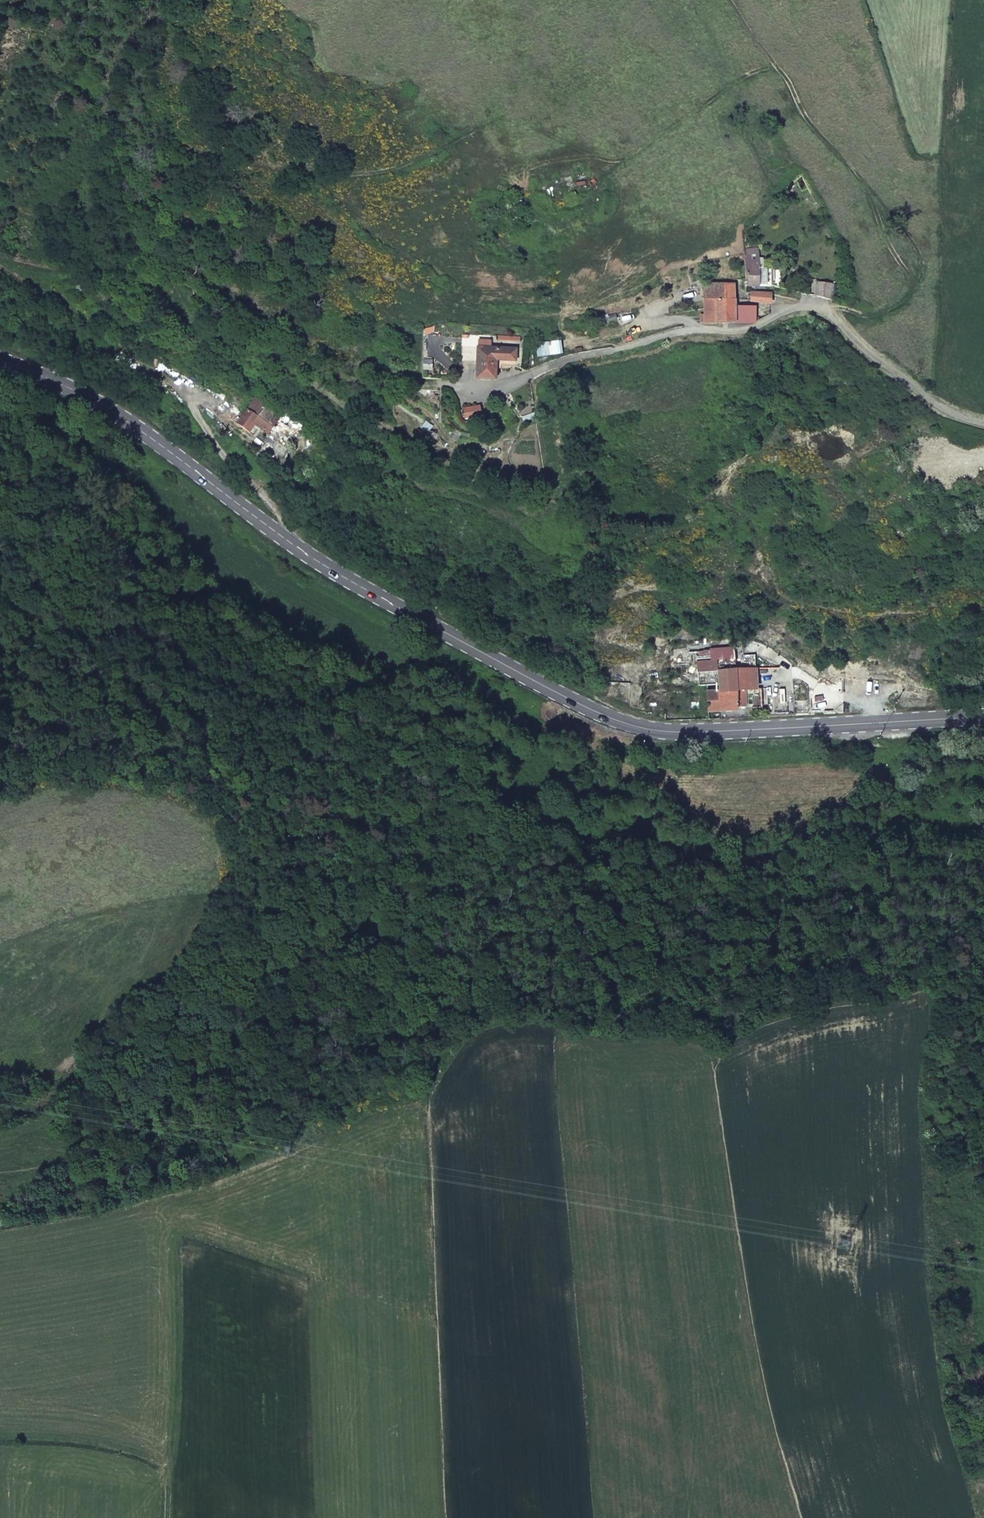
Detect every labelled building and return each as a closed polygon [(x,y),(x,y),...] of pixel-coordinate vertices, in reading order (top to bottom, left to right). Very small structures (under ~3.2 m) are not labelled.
[(757,269),(757,249),(743,249),(745,284),(767,285),(768,269),(757,269)] [(699,321),(714,321),(754,320),(755,308),(734,307),(734,282),(719,283),(705,281),(704,298),(704,312),(700,312),(699,321)] [(819,281),(816,293),(828,296),(830,284),(819,281)] [(769,293),(751,292),(751,301),(768,302),(769,293)] [(476,376),(494,377),(494,359),(515,360),(517,348),(478,345),(476,376)] [(242,414),(237,421),(249,429),(255,423),(267,432),(277,419),(263,409),(258,415),(247,407),(242,414)] [(227,417),(237,421),(242,414),(229,408),(227,417)] [(749,686),(748,672),(729,673),(729,667),(711,668),(710,665),(692,666),(693,690),(706,689),(707,708),(735,706),(736,706),(735,695),(734,687),(749,686)]
